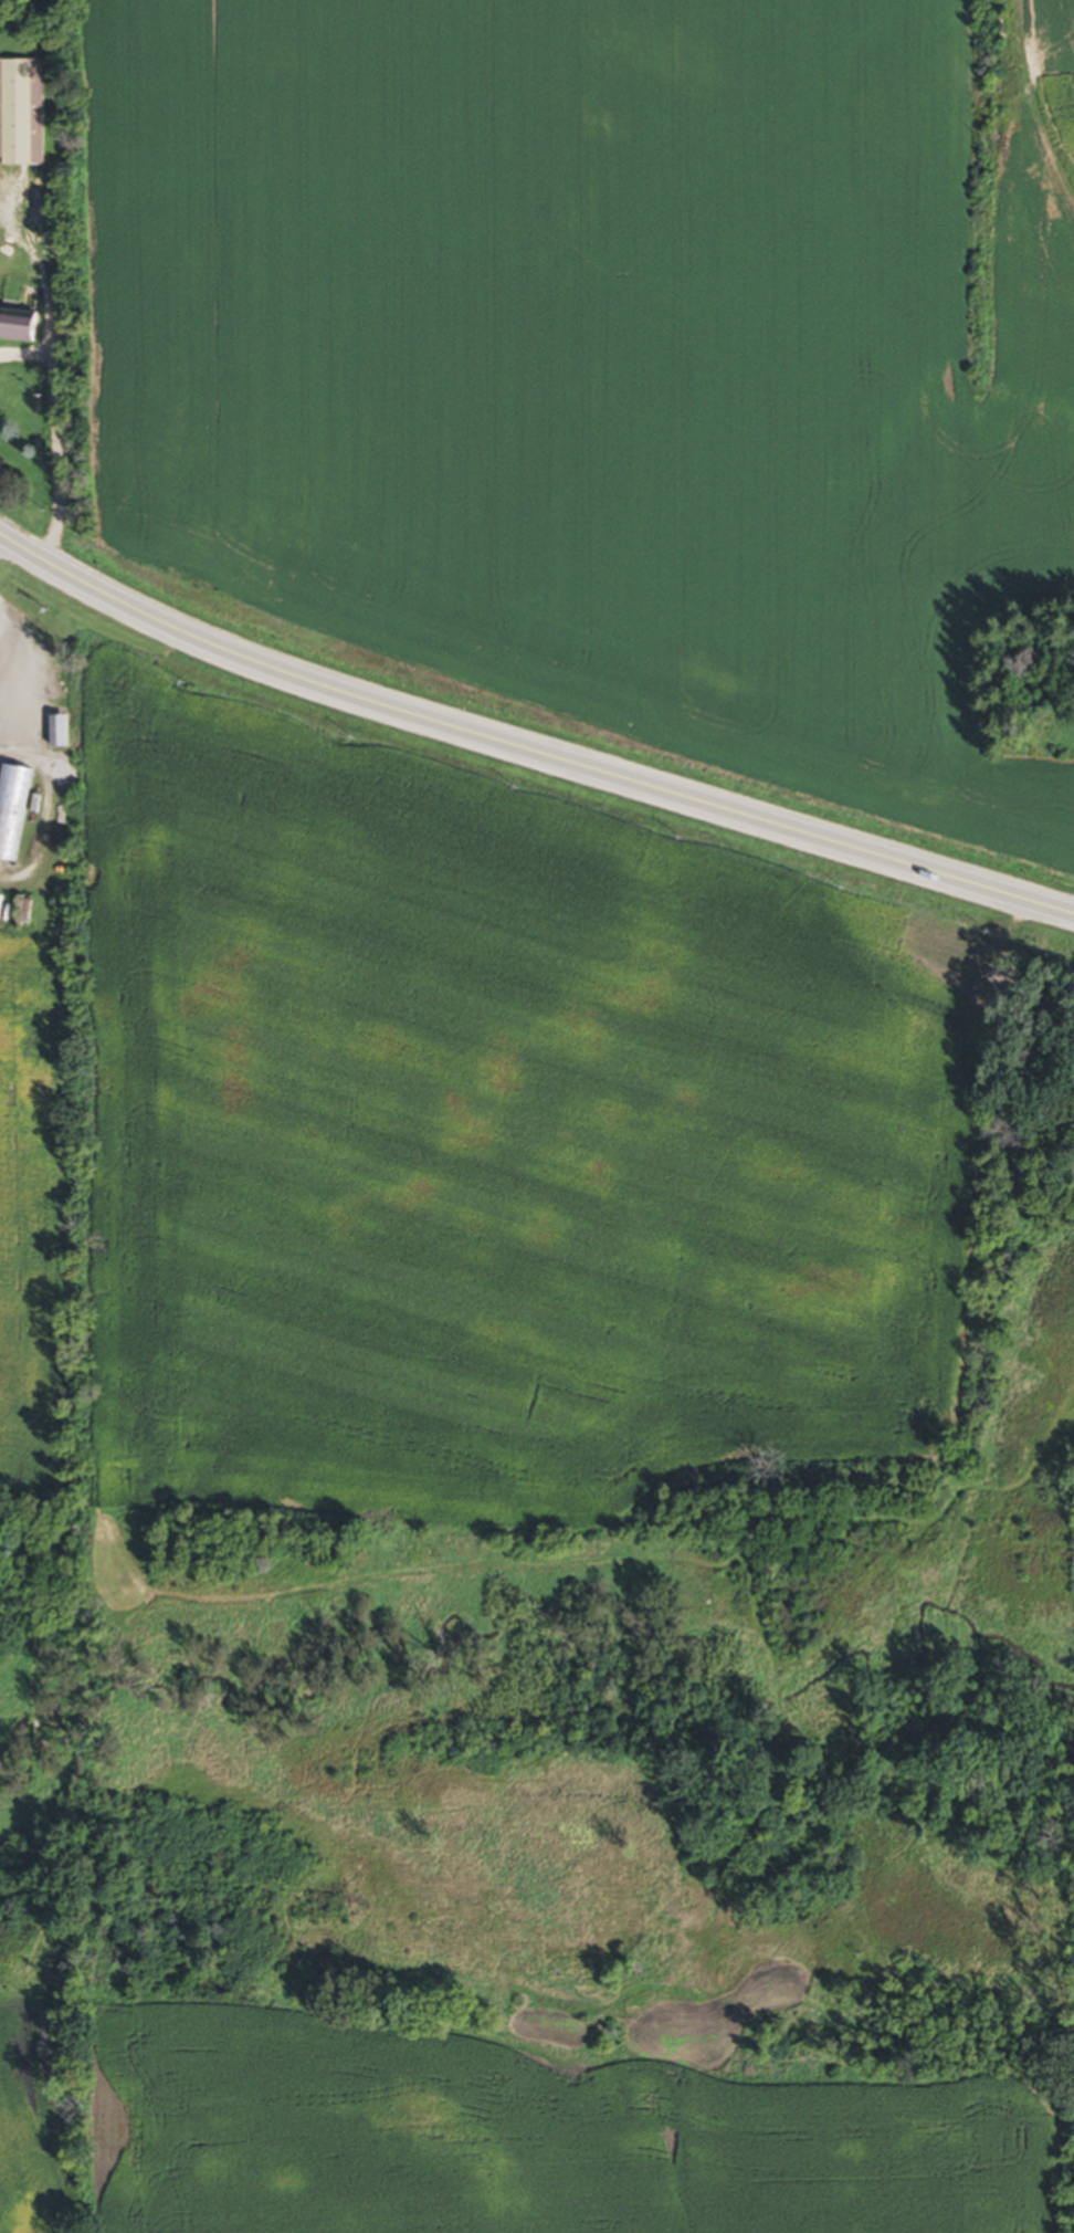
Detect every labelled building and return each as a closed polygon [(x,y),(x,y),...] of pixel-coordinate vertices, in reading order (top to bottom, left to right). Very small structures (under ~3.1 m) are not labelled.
[(43,168),(42,63),(0,64),(0,162),(3,162),(3,169),(43,168)] [(47,346),(49,319),(0,316),(0,344),(47,346)] [(66,720),(50,720),(50,751),(66,751),(66,720)] [(17,865),(31,771),(0,767),(0,862),(17,865)]
